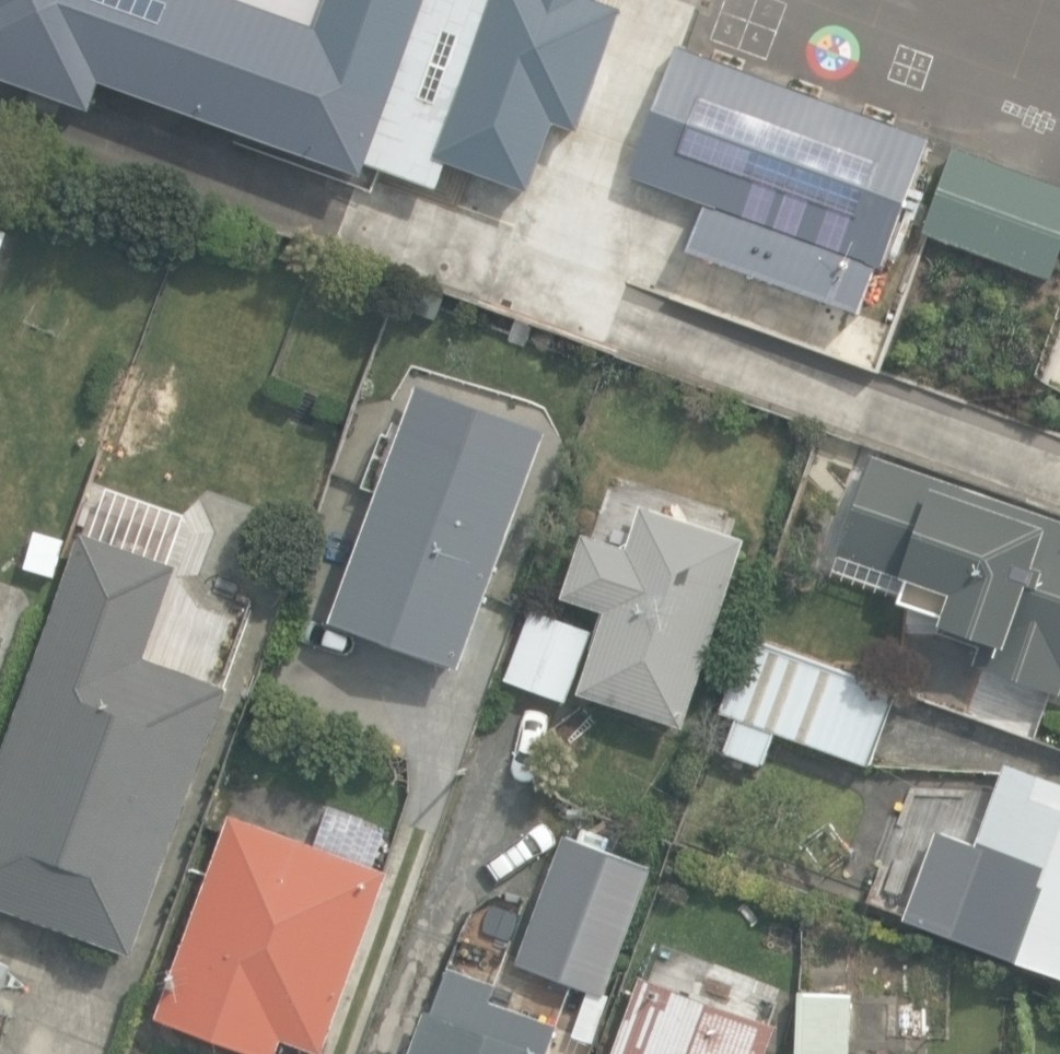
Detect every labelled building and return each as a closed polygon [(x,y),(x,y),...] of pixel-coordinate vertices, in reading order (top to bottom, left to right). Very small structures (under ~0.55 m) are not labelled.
[(93,115),(102,90),(364,182),(369,168),(442,193),(450,171),(534,200),(559,132),(583,141),(631,4),(619,0),(0,0),(0,82),(93,115)] [(921,130),(674,50),(630,183),(705,207),(688,259),(861,314),(921,130)] [(950,153),(924,239),(1055,280),(1059,263),(1059,186),(950,153)] [(9,233),(0,230),(0,257),(9,233)] [(337,622),(464,667),(536,469),(408,423),(337,622)] [(874,456),(838,564),(904,586),(897,606),(932,617),(927,630),(975,646),(968,665),(1059,696),(1059,518),(874,456)] [(584,693),(686,726),(746,541),(645,508),(631,550),(587,536),(567,598),(610,612),(584,693)] [(20,557),(50,567),(61,533),(31,523),(20,557)] [(129,943),(224,679),(141,649),(174,558),(78,524),(0,743),(0,897),(129,943)] [(512,681),(570,701),(593,632),(535,613),(512,681)] [(729,751),(766,764),(778,730),(871,764),(898,691),(752,638),(725,711),(741,717),(729,751)] [(1059,965),(1059,780),(1000,758),(972,836),(933,822),(902,908),(1059,965)] [(152,1009),(267,1051),(274,1030),(315,1045),(380,866),(225,809),(152,1009)] [(515,952),(602,984),(649,858),(562,826),(515,952)] [(773,1016),(636,966),(604,1053),(759,1053),(773,1016)] [(437,981),(430,1003),(424,1001),(405,1053),(550,1053),(553,1045),(548,1043),(557,1018),(516,1004),(514,1008),(437,981)] [(846,986),(795,984),(793,1053),(843,1053),(846,986)]
